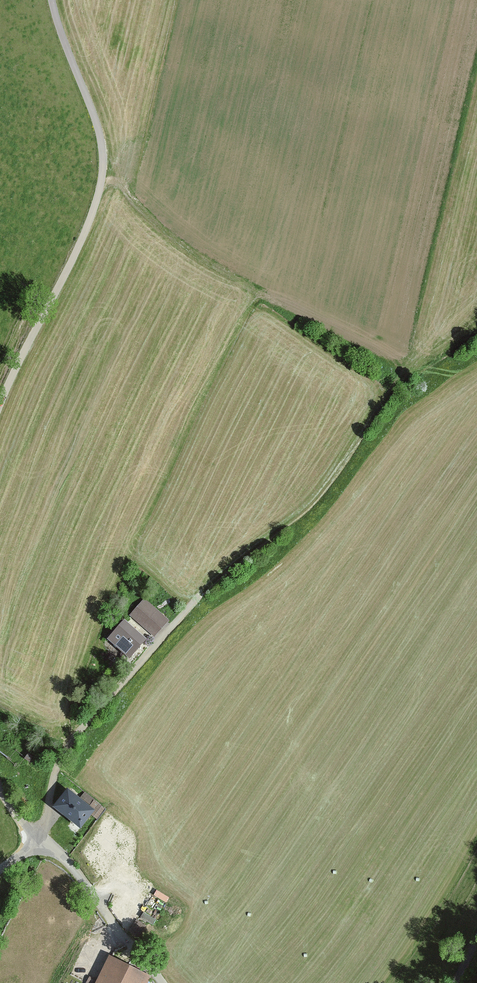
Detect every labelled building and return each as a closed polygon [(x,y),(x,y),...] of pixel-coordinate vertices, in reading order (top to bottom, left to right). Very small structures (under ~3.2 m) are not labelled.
[(144,603),(134,615),(155,633),(165,621),(144,603)] [(124,623),(111,638),(126,652),(118,661),(127,670),(149,645),(124,623)] [(68,792),(56,806),(80,825),(91,811),(68,792)] [(145,926),(139,921),(131,933),(138,938),(145,926)] [(111,956),(97,982),(145,982),(149,975),(111,956)]
